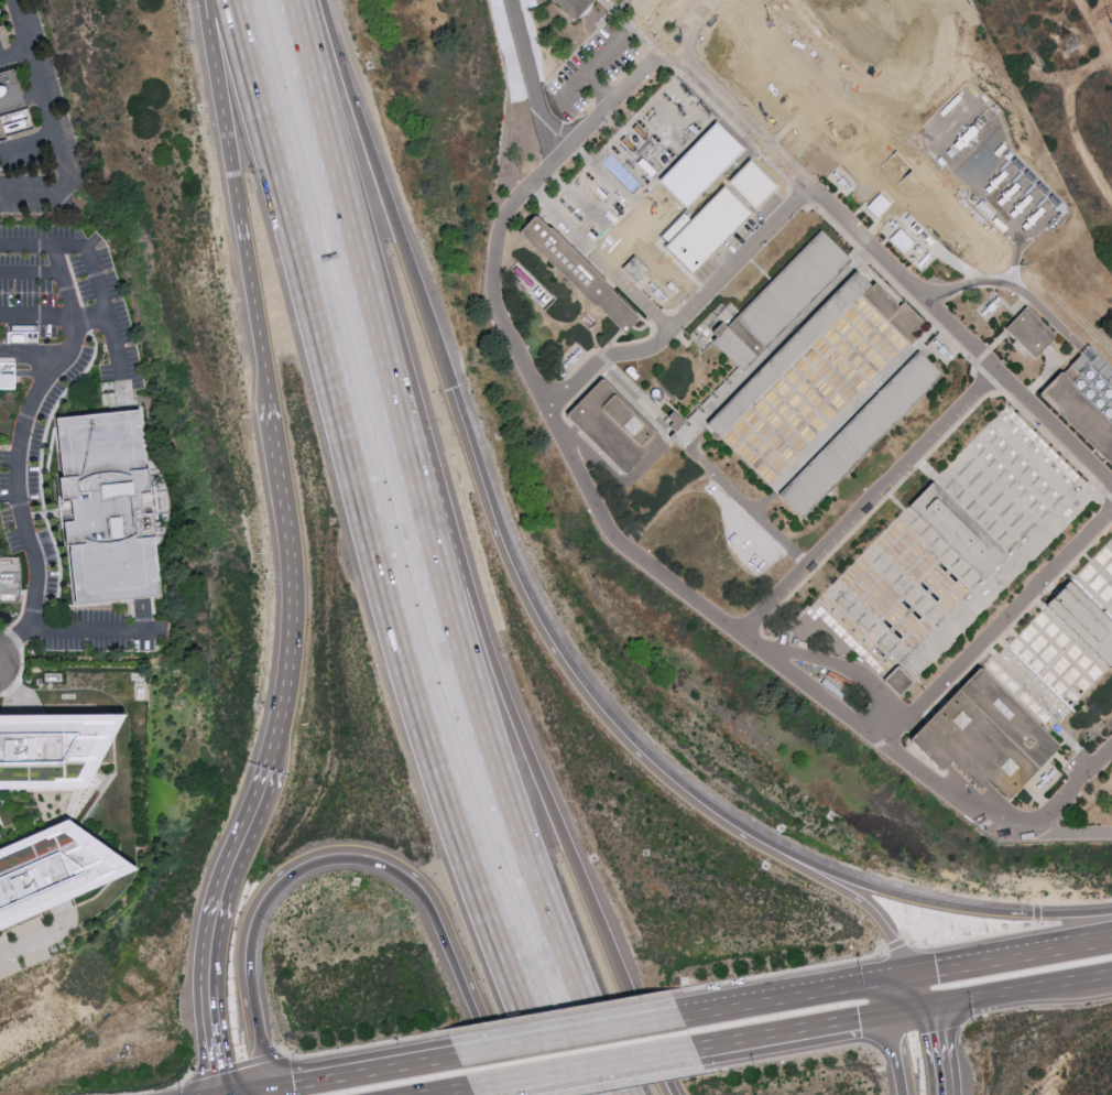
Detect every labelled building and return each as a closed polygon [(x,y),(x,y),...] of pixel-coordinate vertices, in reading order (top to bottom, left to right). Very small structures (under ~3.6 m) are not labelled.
[(571,17),(550,0),(588,0),(571,17)] [(674,79),(715,123),(661,184),(686,207),(739,154),(780,188),(691,274),(629,215),(589,260),(538,214),(674,79)] [(663,180),(691,207),(750,146),(722,120),(663,180)] [(821,228),(952,360),(802,520),(705,425),(683,454),(665,433),(629,476),(560,414),(608,365),(643,395),(657,388),(683,424),(738,369),(706,343),(696,350),(688,335),(724,304),(737,315),(821,228)] [(1059,334),(1031,305),(1009,326),(1037,355),(1059,334)] [(55,419),(139,409),(145,458),(154,467),(161,480),(165,491),(166,506),(165,519),(160,529),(155,541),(161,597),(75,606),(55,419)] [(1002,410),(807,605),(894,697),(1095,498),(1002,410)] [(902,746),(940,770),(956,761),(977,785),(988,772),(1004,792),(1111,678),(1111,539),(902,746)] [(126,716),(0,717),(0,790),(85,790),(126,716)] [(137,872),(67,822),(0,851),(0,931),(137,872)]
